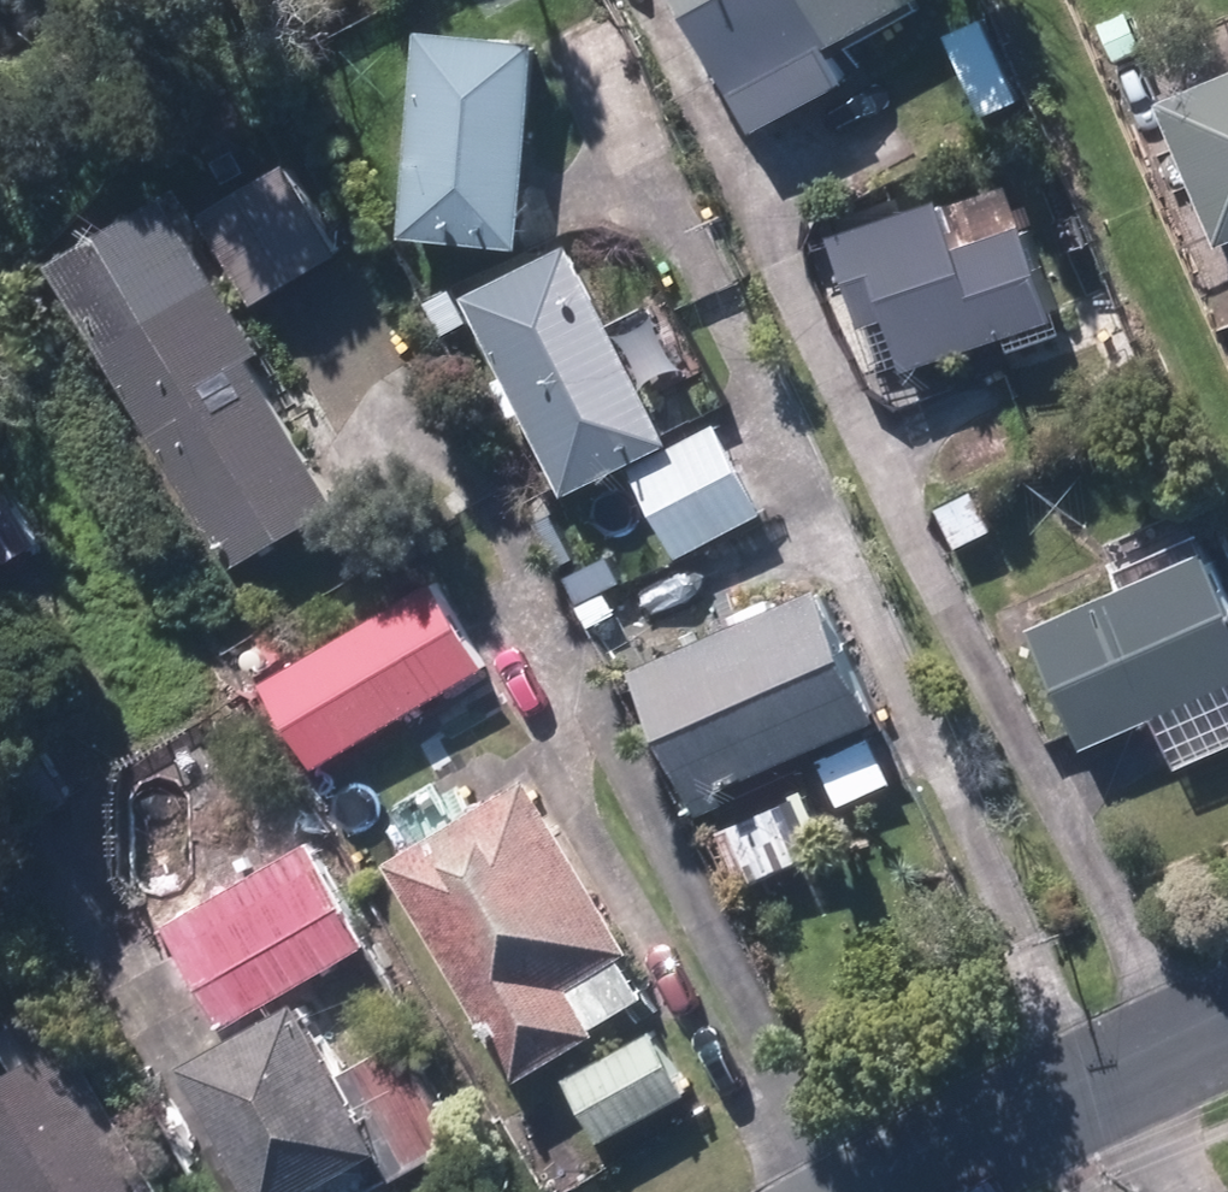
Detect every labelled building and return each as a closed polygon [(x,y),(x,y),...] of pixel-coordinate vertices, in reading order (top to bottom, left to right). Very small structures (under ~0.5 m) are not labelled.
[(765,130),(862,78),(842,41),(918,0),(694,0),(765,130)] [(551,37),(437,24),(414,230),(527,243),(551,37)] [(1151,105),(1214,249),(1227,243),(1227,72),(1151,105)] [(351,250),(299,159),(213,208),(265,299),(351,250)] [(176,183),(60,253),(249,569),(365,499),(176,183)] [(1074,312),(1043,222),(971,246),(953,192),(835,231),(868,329),(900,318),(916,365),(1074,312)] [(583,237),(480,288),(578,487),(682,437),(583,237)] [(773,506),(727,420),(638,468),(684,554),(773,506)] [(46,532),(0,472),(0,568),(46,532)] [(988,480),(940,502),(962,549),(1010,527),(988,480)] [(1227,686),(1227,554),(1223,543),(1217,546),(1210,529),(1130,565),(1138,583),(1042,625),(1095,745),(1227,686)] [(499,659),(448,576),(274,682),(326,765),(499,659)] [(893,710),(834,580),(645,665),(704,795),(893,710)] [(902,779),(880,732),(827,756),(849,804),(902,779)] [(535,773),(398,856),(533,1078),(611,1030),(604,1019),(652,990),(628,952),(640,944),(535,773)] [(376,942),(319,842),(172,926),(230,1026),(376,942)] [(359,1064),(317,992),(206,1055),(284,1191),(302,1191),(387,1144),(404,1173),(468,1137),(411,1035),(359,1064)] [(608,1138),(695,1090),(661,1029),(574,1077),(608,1138)] [(82,1033),(0,1082),(0,1180),(7,1191),(178,1191),(82,1033)]
